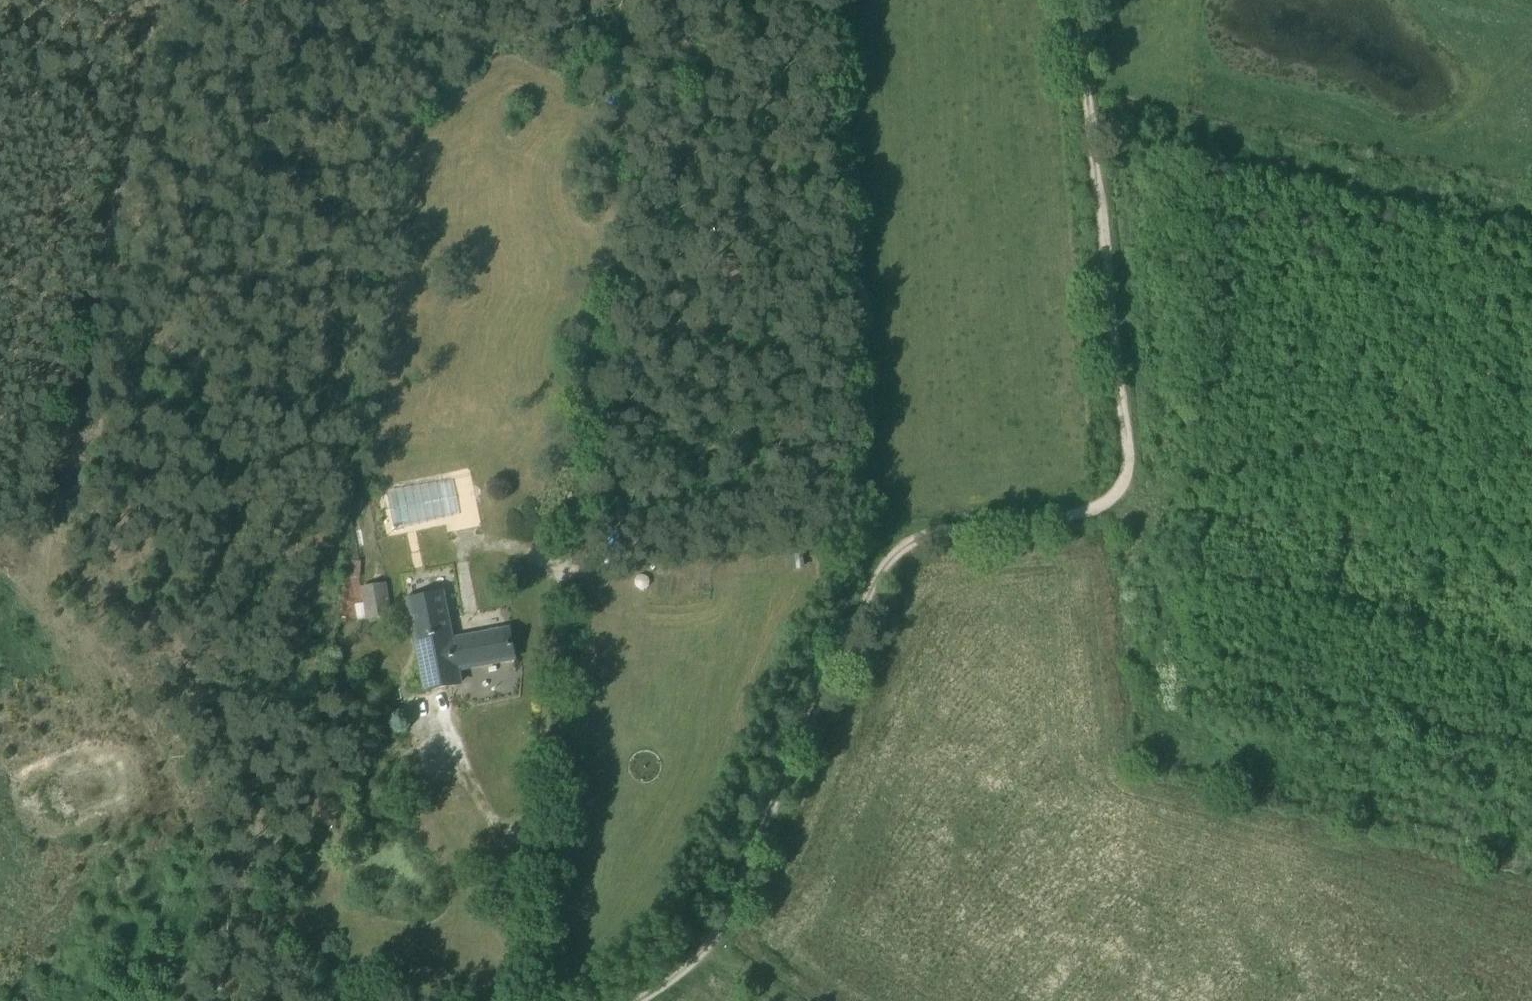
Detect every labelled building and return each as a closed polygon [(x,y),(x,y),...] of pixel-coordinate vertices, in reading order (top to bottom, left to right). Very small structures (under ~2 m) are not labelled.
[(389,488),(393,523),(456,515),(451,480),(389,488)] [(361,560),(351,559),(350,577),(359,578),(361,560)] [(361,587),(367,619),(392,615),(387,582),(361,587)] [(445,587),(406,595),(427,691),(459,684),(456,669),(516,657),(510,625),(454,636),(445,587)]
